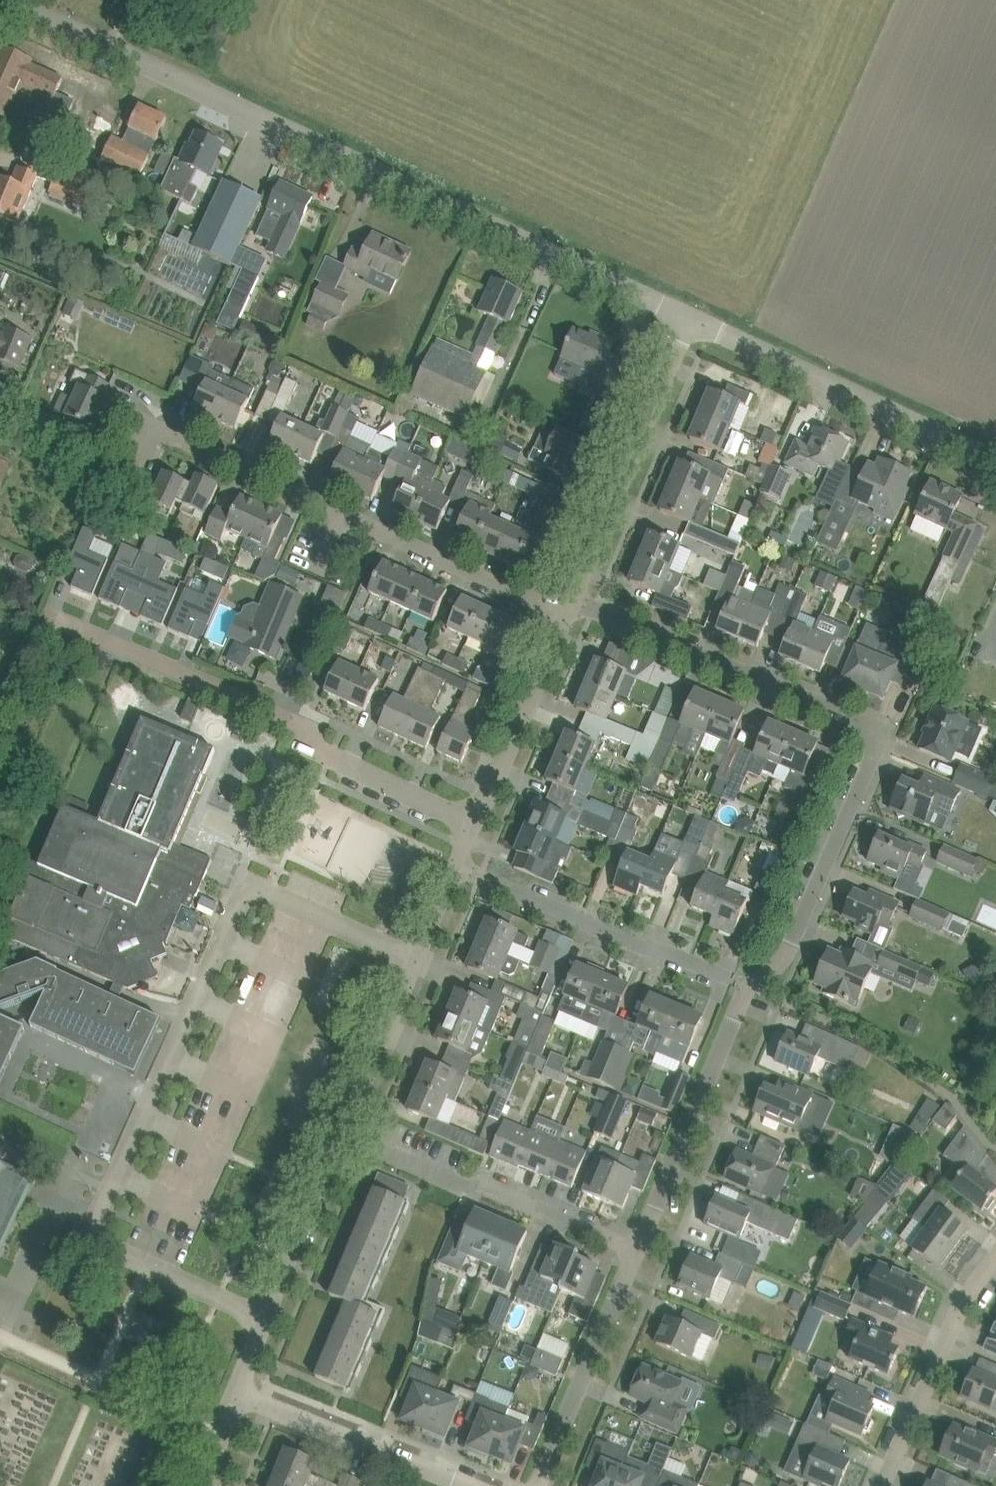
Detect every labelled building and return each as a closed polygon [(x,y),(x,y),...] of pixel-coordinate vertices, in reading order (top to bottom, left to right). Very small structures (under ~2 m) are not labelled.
[(0,51),(0,81),(35,97),(32,104),(67,120),(73,105),(55,97),(63,79),(48,72),(46,76),(30,68),(33,61),(2,47),(0,51)] [(51,71),(52,72),(53,70),(88,86),(94,74),(59,58),(59,57),(58,57),(51,71)] [(10,120),(73,148),(82,126),(67,120),(32,104),(35,97),(0,81),(0,116),(10,120)] [(140,107),(132,125),(130,128),(132,129),(125,143),(113,137),(102,160),(140,178),(150,155),(157,141),(159,137),(167,119),(140,107)] [(89,127),(109,138),(118,122),(98,111),(89,127)] [(177,161),(163,191),(192,205),(199,189),(189,184),(196,169),(209,176),(223,146),(220,144),(219,140),(212,137),(208,139),(197,134),(191,147),(187,145),(179,162),(177,161)] [(67,200),(95,212),(101,197),(90,193),(98,175),(87,171),(90,164),(85,162),(87,158),(70,151),(66,162),(62,161),(49,193),(52,194),(51,198),(65,204),(67,200)] [(12,221),(18,223),(38,176),(19,168),(12,184),(0,179),(0,216),(12,221)] [(224,182),(193,248),(203,253),(232,265),(240,247),(254,217),(262,199),(224,182)] [(270,244),(287,252),(313,197),(281,182),(269,209),(283,216),(276,231),(269,228),(264,239),(271,242),(270,244)] [(354,249),(345,267),(366,277),(370,268),(397,281),(403,270),(411,252),(374,234),(365,254),(354,249)] [(165,236),(160,247),(198,263),(203,253),(193,248),(165,236)] [(224,310),(217,324),(234,332),(240,317),(259,278),(250,273),(258,255),(240,247),(232,265),(242,270),(224,310)] [(493,279),(484,297),(479,311),(491,316),(478,346),(496,354),(515,311),(523,292),(493,279)] [(323,283),(313,306),(340,318),(350,296),(323,283)] [(63,314),(78,320),(84,304),(69,298),(63,314)] [(306,325),(324,332),(330,318),(312,311),(306,325)] [(201,335),(212,339),(217,329),(206,324),(201,335)] [(21,369),(32,339),(7,329),(4,335),(0,333),(0,361),(21,369)] [(592,331),(590,336),(574,329),(562,357),(580,365),(579,368),(593,374),(590,381),(614,392),(626,364),(608,356),(615,342),(592,331)] [(59,330),(55,340),(66,344),(70,334),(59,330)] [(478,346),(470,365),(488,373),(496,354),(478,346)] [(433,348),(412,395),(467,420),(488,373),(470,365),(433,348)] [(194,409),(215,419),(233,381),(208,370),(210,364),(191,355),(180,381),(190,386),(189,389),(201,394),(194,409)] [(271,362),(269,368),(270,372),(277,375),(280,374),(283,368),(282,364),(275,361),(271,362)] [(294,364),(283,387),(275,403),(286,408),(305,369),(294,364)] [(66,416),(84,425),(102,433),(116,403),(105,398),(111,385),(93,377),(77,369),(71,382),(80,386),(74,399),(62,394),(54,411),(66,416)] [(233,381),(215,419),(236,429),(255,390),(233,380),(233,381)] [(275,403),(283,387),(272,382),(256,416),(267,421),(275,403)] [(316,428),(337,438),(342,427),(349,413),(351,409),(366,416),(372,401),(343,386),(334,407),(333,406),(325,423),(320,420),(316,428)] [(710,391),(700,415),(729,427),(731,422),(739,404),(710,391)] [(590,411),(583,427),(606,437),(613,421),(590,411)] [(570,422),(582,427),(586,417),(574,412),(570,422)] [(349,413),(342,427),(353,432),(360,418),(349,413)] [(729,427),(700,415),(690,439),(703,444),(719,451),(729,427)] [(269,444),(291,454),(303,427),(282,417),(269,444)] [(303,427),(291,454),(312,464),(325,437),(303,427)] [(330,482),(352,491),(371,449),(373,446),(351,436),(353,432),(342,427),(337,438),(329,455),(340,460),(330,482)] [(529,460),(533,461),(567,477),(572,466),(581,470),(592,445),(574,437),(556,428),(553,436),(542,431),(529,460)] [(761,441),(773,446),(780,449),(784,438),(777,435),(778,434),(766,429),(761,441)] [(797,442),(787,464),(813,476),(818,465),(831,471),(836,460),(840,462),(848,443),(820,431),(816,440),(813,438),(809,447),(797,442)] [(494,433),(487,448),(501,454),(507,439),(494,433)] [(474,436),(470,444),(482,450),(486,441),(474,436)] [(395,482),(399,473),(407,454),(411,445),(400,440),(396,449),(392,459),(371,449),(352,491),(373,501),(384,477),(395,482)] [(470,446),(463,461),(478,467),(484,453),(470,446)] [(415,521),(433,481),(439,469),(419,460),(407,454),(399,473),(395,482),(404,486),(393,510),(415,521)] [(851,469),(842,487),(840,493),(837,500),(854,508),(857,501),(896,519),(909,490),(906,488),(913,473),(880,458),(876,466),(868,463),(863,475),(851,469)] [(842,487),(851,469),(852,467),(840,462),(836,460),(831,471),(821,493),(837,500),(840,493),(842,487)] [(11,467),(0,462),(0,493),(11,467)] [(701,471),(699,471),(681,463),(671,487),(700,499),(701,500),(706,502),(714,505),(724,481),(741,488),(746,476),(715,463),(710,475),(706,473),(701,471)] [(751,465),(746,476),(766,485),(773,466),(765,463),(762,470),(751,465)] [(792,474),(773,466),(766,485),(761,496),(776,502),(777,499),(781,501),(792,474)] [(451,495),(462,500),(474,475),(475,472),(465,467),(451,495)] [(495,477),(502,481),(507,470),(500,467),(495,477)] [(502,481),(519,489),(523,479),(507,470),(502,481)] [(164,474),(155,492),(147,509),(169,519),(177,503),(185,506),(182,513),(202,522),(219,486),(198,476),(193,486),(164,474)] [(523,479),(519,489),(528,493),(524,501),(531,504),(535,496),(539,487),(523,479)] [(433,481),(415,521),(438,531),(451,502),(438,496),(443,485),(433,481)] [(923,500),(917,515),(956,533),(945,556),(920,612),(933,617),(960,563),(967,547),(969,543),(976,528),(977,525),(954,514),(962,496),(932,482),(923,500)] [(543,488),(539,487),(535,496),(538,498),(540,493),(547,496),(551,489),(544,486),(543,488)] [(700,499),(671,487),(661,510),(679,519),(690,523),(700,499)] [(549,503),(571,512),(575,502),(553,492),(549,503)] [(226,530),(247,539),(262,506),(241,496),(232,514),(217,507),(209,526),(206,533),(221,541),(226,530)] [(456,534),(474,542),(488,512),(491,513),(495,506),(476,496),(472,505),(470,504),(456,534)] [(262,506),(247,539),(258,544),(253,555),(274,564),(286,539),(275,534),(284,516),(262,506)] [(475,548),(489,555),(503,524),(490,518),(492,514),(491,513),(488,512),(474,542),(477,544),(475,548)] [(115,519),(110,529),(122,535),(127,525),(115,519)] [(489,555),(506,562),(523,525),(515,521),(511,528),(503,524),(489,555)] [(506,562),(520,569),(536,533),(534,532),(535,530),(523,525),(506,562)] [(692,538),(728,553),(736,556),(741,544),(697,526),(692,538)] [(84,528),(68,565),(79,570),(72,587),(93,596),(109,560),(90,552),(98,533),(84,528)] [(969,543),(967,547),(976,551),(985,532),(976,528),(969,543)] [(536,533),(520,569),(534,575),(536,571),(542,574),(557,542),(536,533)] [(651,534),(641,558),(670,570),(680,547),(651,534)] [(193,552),(200,555),(204,545),(198,542),(193,552)] [(115,563),(100,599),(121,608),(128,591),(138,596),(155,558),(142,552),(134,571),(115,563)] [(32,569),(35,563),(32,558),(22,554),(17,556),(15,562),(18,568),(27,571),(32,569)] [(779,568),(791,572),(796,560),(785,555),(779,568)] [(155,558),(138,596),(149,600),(141,617),(163,626),(178,590),(160,582),(167,563),(155,558)] [(670,570),(641,558),(631,582),(658,594),(652,607),(687,622),(693,607),(671,598),(675,588),(678,586),(683,576),(670,570)] [(370,592),(391,602),(405,572),(384,562),(370,592)] [(717,630),(738,639),(751,606),(757,595),(737,586),(745,568),(732,562),(727,576),(720,591),(715,604),(726,609),(717,630)] [(218,564),(213,576),(224,581),(229,569),(218,564)] [(260,566),(256,577),(267,582),(272,571),(260,566)] [(282,566),(276,579),(295,587),(300,574),(283,566),(282,566)] [(711,570),(705,584),(720,591),(727,576),(711,570)] [(391,602),(412,612),(426,581),(405,572),(391,602)] [(837,578),(824,572),(818,585),(832,591),(837,578)] [(426,581),(412,612),(434,622),(448,591),(426,581)] [(186,589),(169,629),(190,638),(198,621),(209,626),(225,588),(211,582),(205,597),(186,589)] [(272,585),(262,607),(254,604),(244,608),(241,615),(238,617),(230,637),(246,644),(246,646),(257,651),(276,659),(302,598),(272,585)] [(751,606),(738,639),(758,647),(766,629),(772,615),(770,614),(772,610),(785,616),(793,591),(780,585),(775,596),(759,590),(757,595),(751,606)] [(342,602),(345,594),(329,586),(325,596),(317,613),(324,623),(331,627),(331,626),(341,603),(342,602)] [(808,597),(793,591),(785,616),(798,621),(808,597)] [(894,617),(899,604),(881,597),(876,610),(894,617)] [(449,629),(469,638),(483,608),(463,598),(449,629)] [(485,652),(486,653),(503,617),(483,608),(469,638),(488,647),(485,652)] [(788,638),(780,656),(801,665),(814,632),(819,621),(801,613),(798,621),(796,625),(794,624),(788,638)] [(814,632),(801,665),(821,674),(829,655),(835,641),(846,646),(853,628),(821,616),(819,621),(814,632)] [(364,629),(377,635),(382,623),(369,617),(364,629)] [(503,617),(486,653),(507,662),(521,631),(515,628),(517,624),(503,617)] [(382,623),(377,635),(388,640),(389,638),(399,643),(403,633),(382,623)] [(863,635),(842,683),(863,691),(877,658),(884,643),(863,635)] [(341,636),(336,647),(346,651),(351,640),(341,636)] [(408,649),(420,654),(425,643),(413,638),(408,649)] [(877,658),(863,691),(884,700),(892,680),(902,684),(914,656),(884,643),(877,658)] [(606,662),(624,668),(630,649),(611,644),(606,662)] [(428,657),(453,669),(458,659),(448,654),(447,655),(433,648),(428,657)] [(458,659),(453,669),(465,675),(471,665),(464,662),(465,659),(463,658),(466,651),(463,649),(458,659)] [(381,669),(392,674),(397,662),(387,657),(381,669)] [(325,692),(345,701),(359,671),(339,661),(325,692)] [(598,661),(588,685),(616,697),(629,702),(639,680),(626,674),(626,673),(598,661)] [(379,726),(403,737),(432,674),(419,668),(404,700),(394,695),(379,726)] [(432,674),(403,737),(427,749),(441,717),(431,712),(446,680),(449,674),(435,668),(432,674)] [(474,678),(488,685),(492,675),(478,668),(474,678)] [(359,671),(345,701),(365,711),(380,680),(359,671)] [(602,733),(632,746),(654,756),(661,740),(670,719),(654,713),(644,736),(607,720),(616,697),(588,685),(578,708),(607,721),(602,733)] [(467,688),(446,733),(437,751),(462,763),(477,731),(466,726),(481,694),(467,688)] [(696,759),(701,747),(720,702),(696,691),(675,741),(688,746),(683,754),(696,759)] [(660,693),(654,708),(668,715),(675,699),(660,693)] [(193,723),(201,704),(189,699),(181,718),(193,723)] [(717,778),(729,783),(735,771),(746,745),(734,739),(737,730),(745,712),(720,702),(701,747),(715,753),(716,761),(722,767),(717,778)] [(920,749),(938,757),(950,762),(955,752),(968,722),(935,708),(924,733),(927,734),(920,749)] [(101,819),(99,822),(146,842),(151,830),(166,836),(161,848),(171,853),(175,844),(215,750),(186,738),(143,720),(105,808),(101,819)] [(762,741),(748,772),(761,778),(768,761),(780,766),(794,733),(769,722),(762,741)] [(567,732),(557,756),(586,768),(596,745),(567,732)] [(794,733),(780,766),(792,771),(785,788),(791,790),(810,798),(824,763),(820,771),(809,766),(819,743),(794,733)] [(661,740),(654,756),(649,766),(662,772),(673,745),(661,740)] [(649,768),(649,766),(654,756),(632,746),(627,759),(637,763),(649,768)] [(557,756),(547,780),(588,797),(598,775),(586,770),(586,768),(557,756)] [(662,772),(649,766),(649,768),(641,786),(654,792),(662,772)] [(955,782),(988,797),(995,780),(962,766),(955,782)] [(735,771),(729,783),(723,798),(735,803),(747,776),(735,771)] [(920,788),(915,786),(903,781),(897,795),(891,798),(893,804),(891,809),(897,812),(899,817),(905,816),(930,826),(937,812),(949,817),(961,791),(925,776),(920,788)] [(592,799),(587,812),(622,826),(627,813),(592,799)] [(537,804),(527,828),(556,840),(565,819),(617,840),(622,826),(587,812),(571,805),(566,816),(537,804)] [(13,918),(6,937),(129,989),(158,977),(151,961),(167,954),(163,944),(167,942),(182,906),(188,893),(197,896),(203,883),(203,881),(205,878),(208,871),(209,871),(213,860),(175,844),(171,853),(161,848),(166,836),(151,830),(146,842),(99,822),(64,807),(59,819),(39,865),(33,863),(10,917),(13,918)] [(637,895),(642,886),(641,885),(655,853),(654,852),(650,862),(629,853),(638,831),(635,829),(639,818),(627,813),(622,826),(617,840),(613,849),(612,852),(626,858),(614,886),(637,895)] [(673,875),(687,881),(711,822),(697,815),(681,852),(659,843),(655,853),(641,885),(642,886),(664,895),(673,875)] [(692,907),(714,916),(715,916),(729,883),(706,874),(713,857),(710,856),(722,826),(711,822),(687,881),(700,886),(692,907)] [(515,867),(515,868),(554,884),(555,882),(560,869),(557,868),(562,857),(552,852),(556,840),(527,828),(517,852),(521,854),(515,867)] [(882,872),(901,880),(907,864),(912,866),(914,862),(921,865),(927,851),(905,842),(904,846),(879,835),(874,847),(871,849),(872,852),(868,861),(884,868),(882,872)] [(944,846),(938,861),(971,876),(973,870),(983,875),(988,865),(944,846)] [(715,916),(714,916),(710,926),(734,936),(747,902),(751,900),(763,905),(783,857),(771,852),(754,893),(729,883),(715,916)] [(856,927),(873,934),(879,923),(888,927),(899,904),(871,891),(868,898),(855,892),(843,917),(858,923),(856,927)] [(918,900),(911,916),(942,930),(949,913),(918,900)] [(949,930),(961,936),(967,922),(955,916),(949,930)] [(488,920),(478,944),(506,956),(512,943),(525,948),(530,938),(517,933),(488,920)] [(530,966),(550,974),(557,977),(572,939),(547,929),(541,942),(530,966)] [(506,956),(478,944),(468,968),(496,980),(500,972),(510,976),(516,973),(521,962),(506,956)] [(872,963),(860,958),(842,950),(840,955),(829,950),(815,983),(825,988),(823,994),(856,1008),(873,970),(870,968),(872,963)] [(915,982),(916,981),(929,987),(936,974),(884,951),(878,966),(915,982)] [(46,992),(31,1026),(135,1074),(161,1019),(58,972),(59,970),(38,961),(0,975),(0,1009),(46,992)] [(590,965),(588,969),(578,965),(570,984),(559,1011),(569,1015),(584,1022),(591,1006),(603,976),(605,972),(590,965)] [(503,983),(499,995),(507,998),(523,1005),(544,1013),(559,978),(550,975),(539,998),(528,993),(503,983)] [(591,1006),(584,1022),(610,1033),(629,987),(603,976),(591,1006)] [(491,1034),(507,998),(499,995),(492,992),(487,1003),(459,991),(448,1015),(477,1027),(491,1034)] [(652,1032),(664,1037),(677,1007),(651,996),(632,1042),(642,1046),(645,1047),(652,1032)] [(518,1038),(515,1044),(528,1049),(543,1015),(544,1013),(523,1005),(519,1017),(529,1021),(522,1039),(518,1038)] [(677,1007),(664,1037),(658,1052),(674,1059),(683,1063),(702,1017),(677,1007)] [(483,1054),(491,1034),(477,1027),(448,1015),(438,1039),(479,1056),(483,1054)] [(528,1049),(527,1053),(540,1058),(541,1058),(557,1021),(543,1015),(528,1049)] [(25,1028),(0,1016),(0,1082),(25,1028)] [(909,1017),(904,1029),(916,1035),(921,1023),(909,1017)] [(776,1061),(810,1076),(818,1057),(850,1071),(860,1048),(848,1042),(818,1029),(811,1043),(788,1033),(776,1061)] [(580,1074),(601,1083),(616,1047),(603,1042),(594,1063),(586,1060),(580,1074)] [(510,1064),(503,1080),(514,1084),(527,1053),(528,1049),(515,1044),(513,1043),(507,1057),(510,1064)] [(616,1047),(601,1083),(615,1089),(630,1053),(616,1047)] [(428,1064),(418,1087),(446,1099),(455,1102),(465,1079),(456,1076),(428,1064)] [(542,1075),(554,1080),(557,1072),(546,1067),(542,1075)] [(557,1072),(554,1080),(566,1085),(569,1077),(557,1072)] [(662,1109),(676,1114),(690,1078),(677,1073),(662,1109)] [(514,1084),(503,1080),(494,1077),(489,1089),(499,1093),(492,1109),(502,1113),(514,1084)] [(628,1088),(637,1092),(641,1083),(632,1079),(628,1088)] [(780,1122),(798,1130),(809,1135),(824,1099),(781,1081),(776,1091),(765,1086),(754,1111),(766,1116),(763,1123),(777,1129),(780,1122)] [(446,1099),(418,1087),(408,1110),(430,1119),(426,1131),(485,1156),(490,1143),(480,1139),(437,1121),(446,1099)] [(596,1098),(608,1103),(611,1094),(600,1089),(596,1098)] [(611,1094),(608,1103),(595,1132),(612,1139),(628,1101),(611,1094)] [(930,1100),(926,1107),(937,1113),(941,1107),(930,1100)] [(947,1104),(933,1121),(946,1131),(957,1117),(947,1104)] [(639,1119),(653,1125),(658,1115),(644,1108),(639,1119)] [(489,1117),(480,1139),(490,1143),(499,1121),(489,1117)] [(490,1156),(517,1168),(533,1130),(532,1129),(531,1132),(505,1121),(498,1138),(490,1156)] [(895,1126),(882,1157),(898,1164),(920,1137),(895,1126)] [(981,1177),(981,1171),(979,1169),(988,1156),(965,1127),(944,1155),(965,1171),(952,1188),(982,1211),(985,1208),(988,1210),(995,1200),(993,1197),(995,1193),(995,1187),(981,1177)] [(520,1165),(545,1176),(560,1141),(533,1130),(517,1168),(519,1168),(520,1165)] [(655,1136),(651,1148),(659,1151),(664,1139),(655,1136)] [(725,1178),(744,1186),(762,1194),(773,1167),(776,1168),(786,1146),(780,1144),(762,1136),(753,1157),(737,1150),(725,1178)] [(560,1141),(545,1176),(572,1188),(580,1169),(587,1152),(560,1141)] [(603,1201),(617,1167),(622,1156),(602,1148),(583,1192),(603,1201)] [(3,1243),(5,1244),(5,1243),(3,1242),(10,1227),(12,1228),(13,1227),(11,1226),(18,1212),(20,1212),(20,1211),(18,1211),(25,1196),(27,1196),(28,1195),(26,1195),(26,1193),(21,1191),(26,1180),(34,1184),(36,1180),(34,1179),(33,1182),(15,1174),(16,1171),(15,1170),(14,1173),(9,1171),(10,1168),(1,1164),(7,1152),(0,1149),(0,1250),(3,1243)] [(617,1167),(603,1201),(623,1209),(633,1187),(644,1192),(657,1160),(645,1156),(644,1156),(641,1163),(633,1160),(628,1172),(617,1167)] [(898,1164),(886,1179),(900,1189),(912,1174),(898,1164)] [(369,1303),(403,1222),(410,1204),(404,1201),(410,1186),(380,1173),(373,1189),(375,1190),(330,1295),(348,1303),(316,1377),(351,1392),(360,1373),(386,1310),(369,1303)] [(859,1178),(852,1195),(867,1202),(876,1192),(880,1187),(859,1178)] [(880,1187),(876,1192),(890,1202),(900,1189),(886,1179),(880,1187)] [(934,1191),(913,1219),(954,1250),(968,1230),(943,1212),(950,1203),(934,1191)] [(773,1208),(765,1205),(747,1197),(741,1210),(717,1199),(705,1224),(724,1232),(740,1239),(747,1222),(763,1229),(784,1238),(789,1241),(798,1220),(793,1218),(773,1208)] [(864,1206),(853,1220),(867,1230),(879,1216),(864,1206)] [(468,1255),(485,1262),(503,1219),(487,1212),(485,1215),(476,1211),(468,1229),(455,1224),(439,1262),(461,1272),(468,1255)] [(503,1219),(485,1262),(500,1269),(493,1285),(506,1291),(514,1273),(511,1272),(520,1251),(528,1233),(518,1229),(520,1225),(503,1219)] [(853,1219),(837,1240),(852,1251),(867,1230),(853,1220),(853,1219)] [(954,1250),(913,1219),(900,1237),(914,1247),(913,1249),(940,1269),(954,1250)] [(561,1290),(562,1291),(578,1254),(556,1245),(546,1267),(535,1262),(525,1288),(547,1297),(553,1282),(562,1286),(561,1290)] [(679,1285),(710,1299),(724,1304),(733,1284),(735,1285),(739,1276),(744,1263),(739,1261),(720,1253),(715,1266),(692,1256),(679,1285)] [(578,1254),(562,1291),(577,1297),(573,1306),(570,1314),(588,1322),(600,1295),(589,1291),(599,1267),(578,1258),(580,1255),(578,1254)] [(901,1312),(913,1317),(914,1317),(926,1288),(910,1281),(912,1277),(880,1264),(867,1294),(858,1291),(855,1297),(852,1305),(895,1323),(901,1312)] [(810,1306),(814,1308),(845,1321),(852,1305),(842,1300),(828,1295),(822,1291),(821,1293),(816,1290),(810,1306)] [(795,1292),(789,1307),(799,1312),(806,1297),(795,1292)] [(429,1293),(427,1307),(437,1309),(440,1295),(429,1293)] [(845,1293),(842,1300),(852,1305),(855,1297),(845,1293)] [(490,1322),(504,1328),(513,1303),(500,1298),(490,1322)] [(668,1318),(664,1327),(661,1326),(656,1338),(658,1340),(657,1343),(691,1358),(702,1334),(715,1340),(721,1325),(711,1321),(693,1313),(687,1326),(668,1318)] [(850,1358),(870,1367),(889,1375),(900,1350),(890,1346),(894,1338),(872,1328),(853,1320),(847,1333),(859,1338),(850,1358)] [(802,1323),(791,1348),(806,1354),(817,1329),(802,1323)] [(426,1327),(423,1334),(436,1339),(439,1332),(426,1327)] [(527,1345),(522,1356),(533,1361),(538,1350),(527,1345)] [(564,1360),(538,1349),(538,1350),(533,1361),(531,1365),(539,1368),(539,1369),(557,1376),(564,1360)] [(774,1358),(763,1355),(760,1367),(772,1369),(774,1358)] [(818,1360),(813,1375),(827,1381),(832,1366),(818,1360)] [(991,1410),(995,1399),(995,1365),(992,1363),(986,1376),(974,1370),(962,1397),(991,1410)] [(537,1376),(539,1369),(539,1368),(531,1365),(527,1364),(522,1376),(530,1379),(537,1376)] [(634,1387),(631,1395),(634,1397),(647,1403),(641,1417),(659,1425),(677,1433),(688,1409),(692,1412),(703,1388),(684,1379),(683,1383),(662,1374),(643,1366),(642,1370),(638,1371),(634,1380),(636,1383),(634,1387)] [(424,1429),(437,1395),(444,1379),(413,1367),(402,1397),(411,1401),(403,1421),(424,1429)] [(828,1420),(844,1427),(862,1435),(874,1409),(866,1406),(871,1395),(835,1379),(826,1399),(835,1403),(828,1420)] [(461,1397),(473,1402),(477,1394),(455,1385),(450,1399),(437,1395),(424,1429),(445,1437),(461,1397)] [(473,1402),(466,1420),(479,1425),(470,1447),(491,1456),(504,1421),(509,1410),(496,1405),(488,1402),(489,1399),(477,1394),(473,1402)] [(504,1421),(491,1456),(512,1464),(520,1445),(534,1450),(548,1417),(540,1414),(535,1426),(528,1423),(529,1418),(509,1410),(504,1421)] [(768,1410),(764,1427),(793,1434),(797,1417),(768,1410)] [(803,1480),(819,1485),(822,1485),(823,1484),(829,1485),(840,1485),(851,1461),(823,1449),(830,1434),(805,1423),(792,1454),(811,1463),(803,1480)] [(976,1432),(975,1435),(954,1426),(951,1432),(948,1431),(941,1447),(944,1448),(941,1455),(957,1461),(955,1464),(967,1469),(969,1467),(978,1471),(985,1456),(993,1459),(995,1451),(995,1441),(976,1432)] [(587,1466),(599,1471),(593,1485),(617,1485),(624,1469),(628,1458),(631,1453),(630,1453),(634,1442),(612,1433),(608,1444),(598,1440),(587,1466)] [(655,1442),(648,1464),(666,1470),(673,1448),(655,1442)] [(728,1457),(739,1462),(743,1451),(732,1447),(728,1457)] [(307,1485),(309,1485),(339,1485),(311,1475),(317,1462),(285,1449),(276,1472),(307,1485)] [(758,1458),(754,1454),(748,1454),(744,1458),(744,1464),(749,1468),(754,1468),(758,1464),(758,1458)] [(617,1485),(659,1485),(659,1484),(664,1472),(628,1458),(624,1469),(617,1485)] [(659,1485),(699,1485),(700,1485),(682,1478),(664,1471),(664,1472),(659,1484),(659,1485)] [(307,1485),(276,1472),(270,1485),(306,1485),(307,1485)] [(361,1480),(344,1474),(339,1485),(359,1485),(361,1480)] [(950,1475),(949,1476),(952,1478),(949,1485),(975,1485),(950,1475)]
